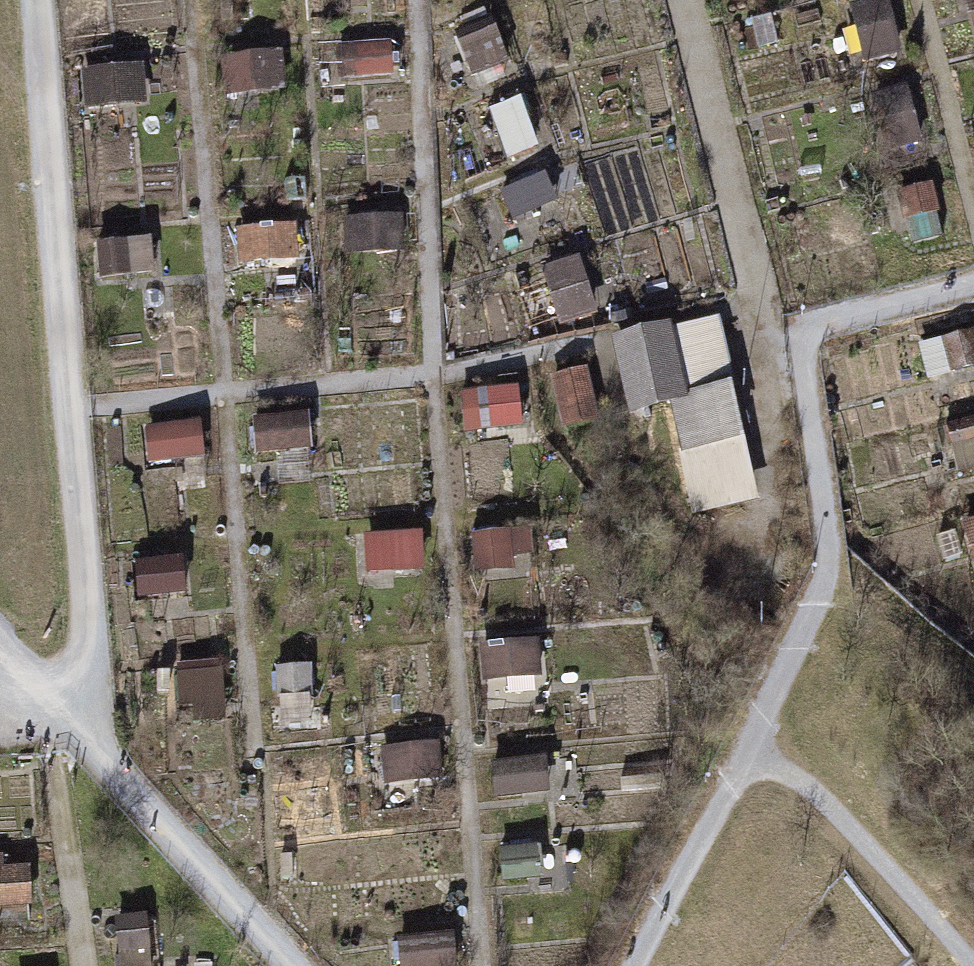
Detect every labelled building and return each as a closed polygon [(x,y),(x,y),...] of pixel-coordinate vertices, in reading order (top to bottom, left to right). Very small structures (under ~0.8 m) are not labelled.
[(905,48),(889,0),(880,0),(856,8),(873,59),(905,48)] [(500,24),(463,31),(472,72),(508,65),(500,24)] [(498,106),(510,155),(539,148),(527,100),(498,106)] [(508,187),(516,213),(557,201),(549,175),(508,187)] [(243,263),(302,259),(300,227),(241,230),(243,263)] [(583,254),(547,264),(563,323),(599,314),(583,254)] [(718,319),(670,329),(684,396),(729,385),(734,384),(718,319)] [(669,324),(610,337),(629,415),(670,407),(686,403),(684,396),(678,366),(670,329),(669,324)] [(469,388),(471,428),(525,426),(523,385),(469,388)] [(729,385),(684,396),(686,403),(670,407),(681,453),(677,454),(692,516),(757,501),(729,385)] [(966,523),(973,550),(973,520),(966,523)] [(368,570),(429,568),(427,532),(367,534),(368,570)] [(35,865),(0,867),(0,913),(37,912),(35,865)]
